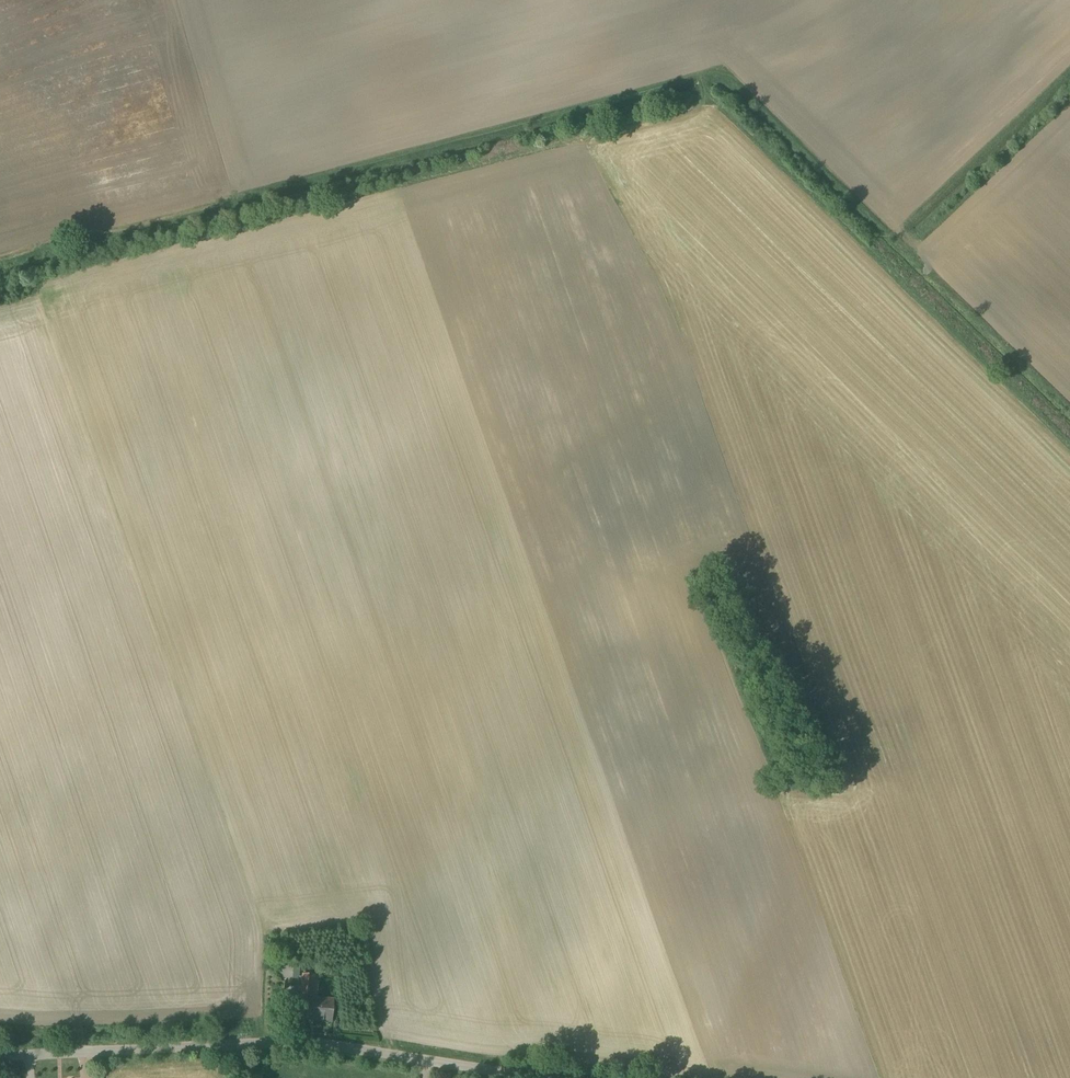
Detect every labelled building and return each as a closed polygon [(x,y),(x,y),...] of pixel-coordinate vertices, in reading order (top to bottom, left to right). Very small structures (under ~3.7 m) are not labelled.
[(294,966),(281,965),(280,978),(293,980),(294,966)] [(314,975),(303,974),(301,998),(312,999),(314,975)] [(301,998),(300,998),(298,1018),(332,1021),(333,1001),(312,999),(301,998)]
